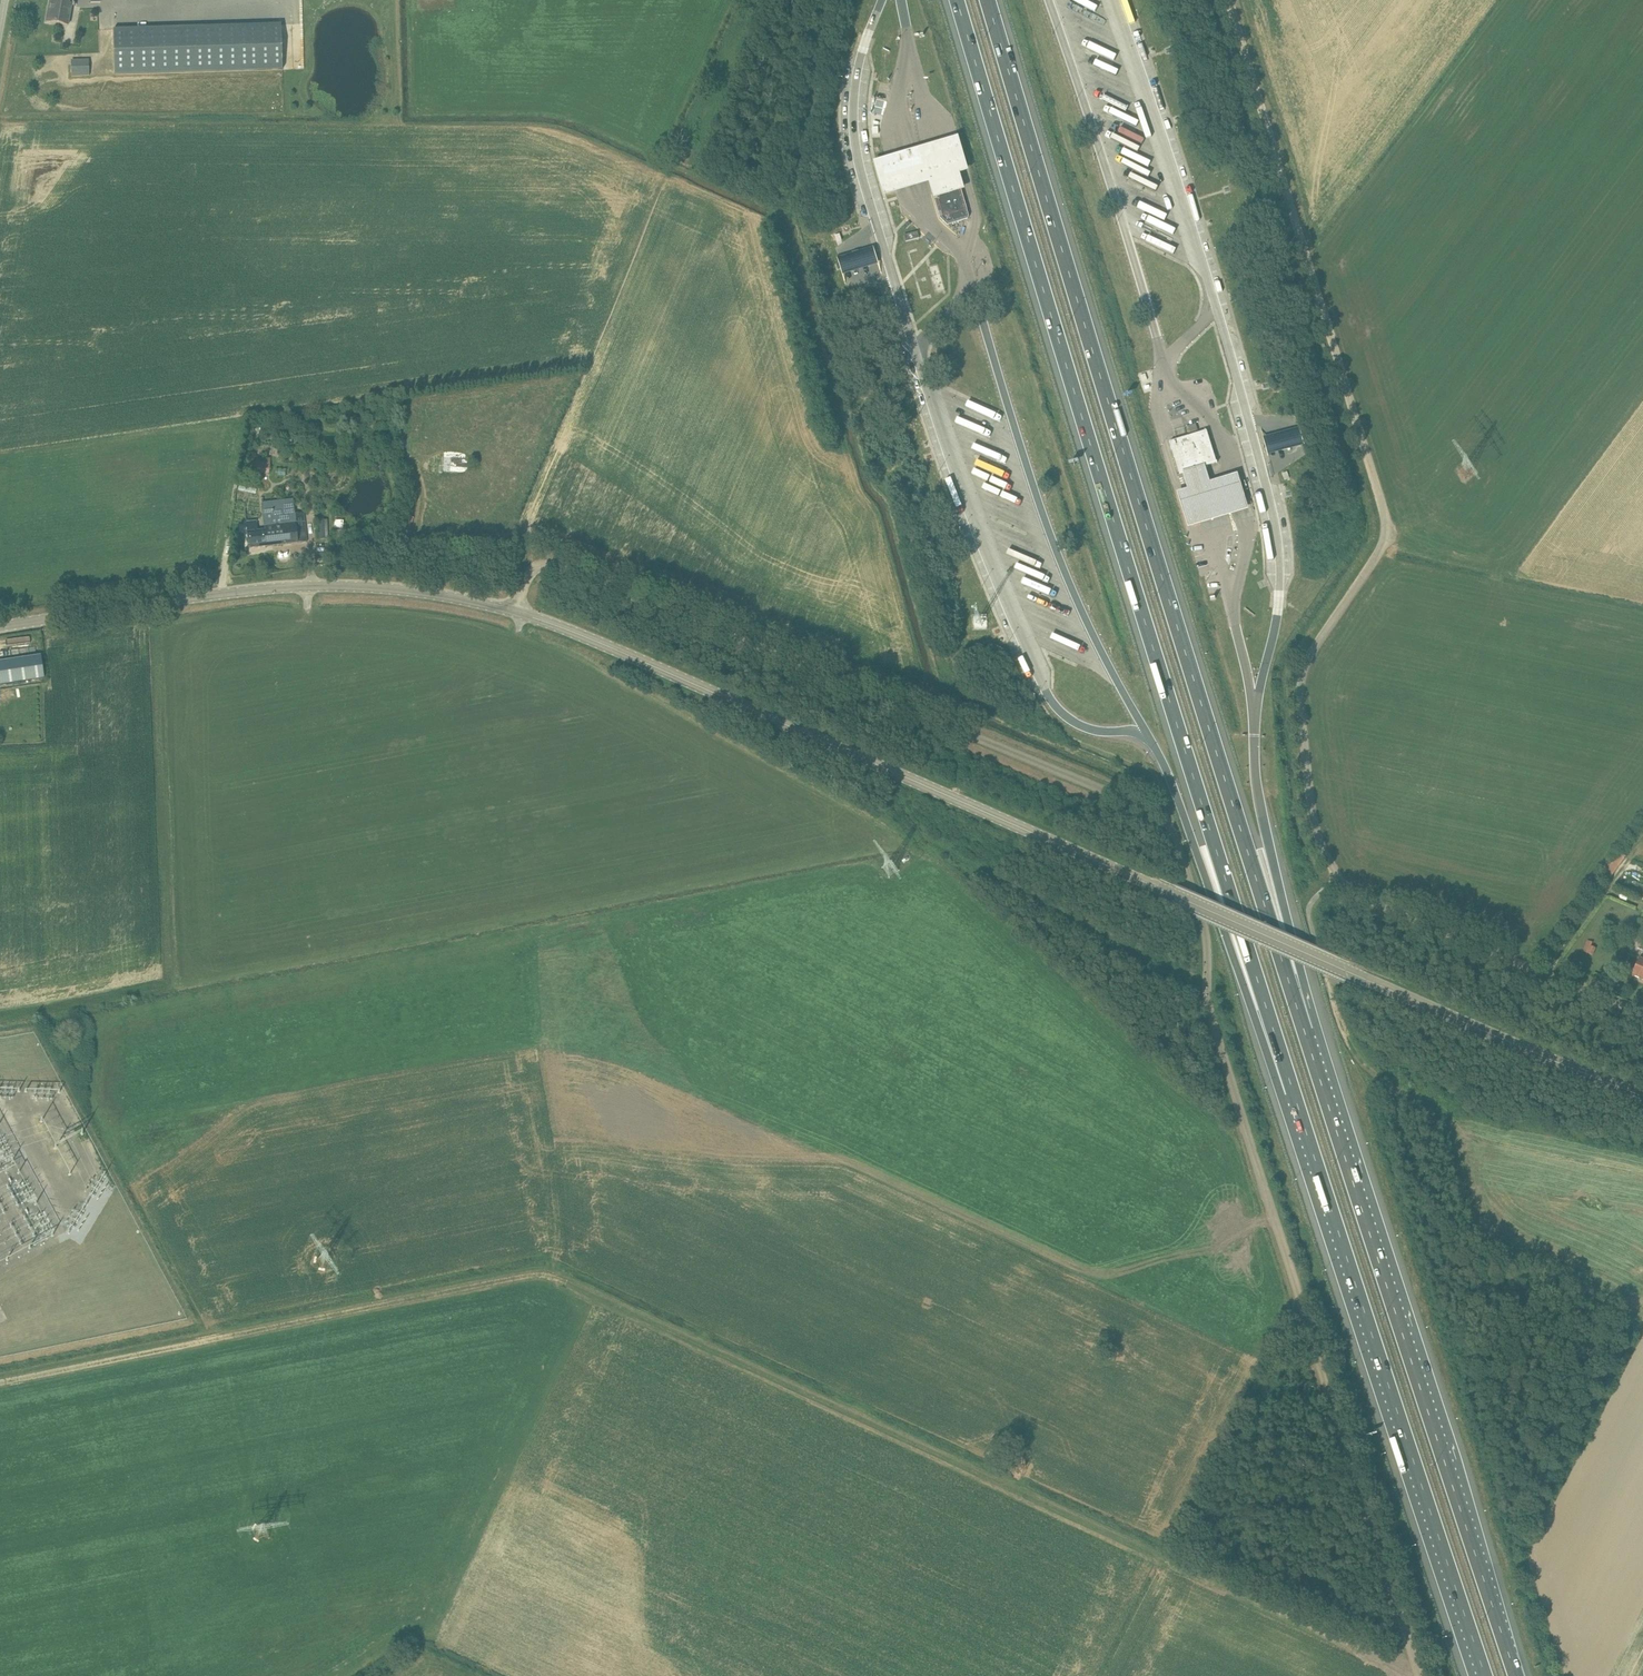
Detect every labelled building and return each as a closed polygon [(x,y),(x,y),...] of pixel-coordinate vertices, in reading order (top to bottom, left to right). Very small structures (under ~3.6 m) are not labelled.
[(47,21),(65,24),(69,5),(75,6),(76,0),(50,0),(47,21)] [(114,29),(114,42),(115,74),(209,71),(271,70),(282,69),(281,24),(270,24),(114,29)] [(71,76),(89,75),(88,58),(70,59),(71,76)] [(1136,124),(1138,118),(1111,108),(1108,114),(1136,124)] [(968,167),(958,133),(873,158),(883,192),(929,179),(934,196),(937,195),(961,188),(964,187),(959,170),(968,167)] [(947,224),(963,220),(968,218),(969,216),(968,213),(962,190),(961,188),(937,195),(938,197),(935,198),(940,217),(947,224)] [(918,230),(905,234),(907,240),(920,237),(918,230)] [(873,247),(838,258),(842,273),(878,263),(873,247)] [(963,425),(971,428),(973,421),(986,426),(989,419),(992,420),(995,412),(967,402),(962,416),(966,417),(963,425)] [(1188,433),(1196,432),(1196,425),(1188,426),(1188,433)] [(1300,426),(1263,435),(1268,453),(1304,444),(1300,426)] [(1188,436),(1170,442),(1180,473),(1183,472),(1205,465),(1216,462),(1214,456),(1206,430),(1190,435),(1188,436)] [(270,472),(271,461),(252,460),(251,471),(270,472)] [(1183,472),(1188,486),(1177,490),(1189,525),(1249,507),(1238,472),(1210,480),(1205,465),(1183,472)] [(305,521),(296,522),(293,501),(263,505),(266,530),(247,532),(249,548),(307,541),(305,521)] [(1003,552),(1026,562),(1029,557),(1005,547),(1003,552)] [(0,661),(0,684),(44,678),(41,656),(0,661)] [(1588,940),(1583,950),(1593,955),(1596,948),(1592,946),(1593,942),(1588,940)] [(1642,979),(1642,959),(1640,958),(1637,964),(1632,975),(1642,979)]
